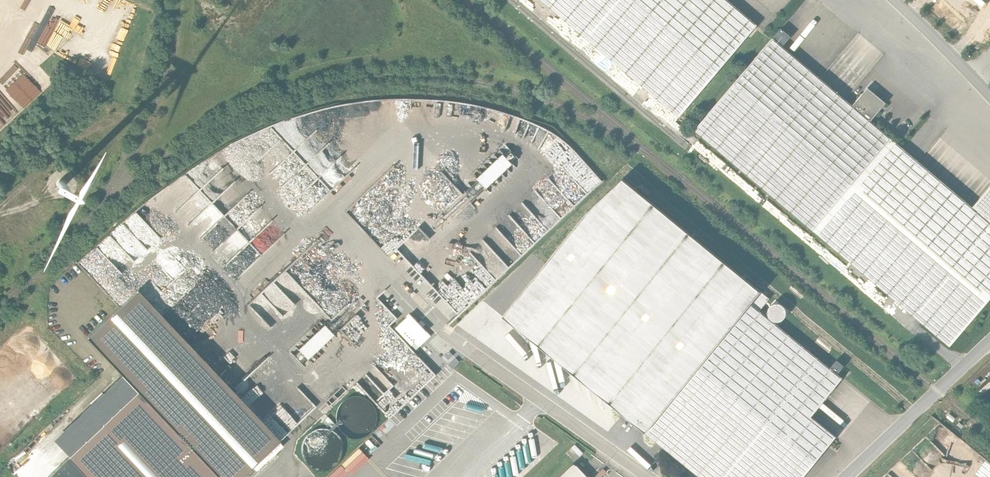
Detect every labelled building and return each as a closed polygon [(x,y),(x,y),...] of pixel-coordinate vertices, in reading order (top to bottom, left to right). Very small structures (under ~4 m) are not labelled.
[(728,0),(541,0),(679,117),(758,25),(728,0)] [(813,231),(949,346),(989,297),(989,186),(972,207),(891,138),(870,121),(886,102),(868,88),(852,106),(772,38),(694,130),(813,231)] [(55,86),(39,68),(37,72),(23,72),(18,83),(17,81),(5,92),(3,96),(0,96),(0,131),(31,103),(31,97),(34,98),(43,90),(43,86),(55,86)] [(488,183),(514,159),(505,148),(479,173),(488,183)] [(645,433),(751,303),(607,187),(502,316),(527,336),(535,334),(538,345),(539,346),(547,344),(550,355),(551,356),(559,354),(561,364),(563,365),(571,363),(573,374),(575,375),(583,373),(585,383),(586,384),(594,382),(597,393),(598,394),(606,392),(609,402),(645,432),(644,434),(645,433)] [(256,311),(272,330),(296,309),(297,301),(292,301),(295,298),(293,298),(293,293),(287,293),(287,305),(282,300),(276,305),(270,305),(271,291),(275,288),(275,285),(271,280),(247,301),(255,311),(256,311)] [(46,476),(241,476),(279,441),(137,290),(85,339),(136,392),(46,476)] [(645,433),(700,476),(802,476),(835,436),(810,416),(842,377),(751,303),(645,433)] [(412,310),(398,323),(418,346),(433,333),(412,310)] [(323,325),(297,349),(307,359),(333,335),(323,325)] [(326,476),(344,476),(352,469),(347,465),(366,446),(362,442),(326,476)] [(573,463),(559,476),(587,476),(573,463)]
